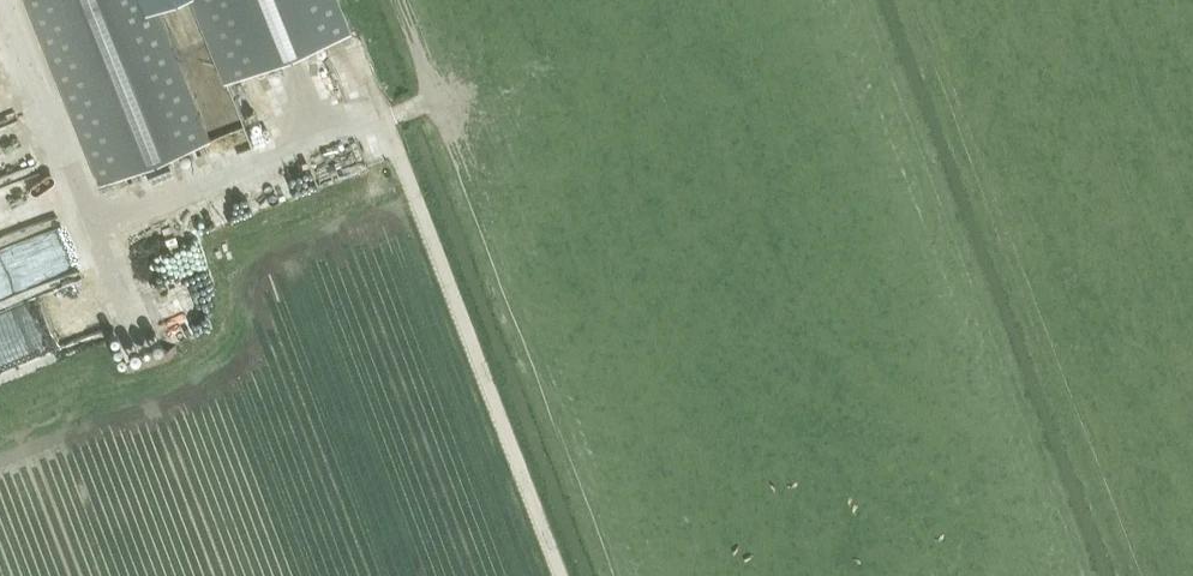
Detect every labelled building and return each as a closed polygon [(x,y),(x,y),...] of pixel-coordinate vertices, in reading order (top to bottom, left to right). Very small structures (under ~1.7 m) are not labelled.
[(209,140),(153,0),(24,0),(99,185),(209,140)] [(209,140),(244,126),(238,109),(219,63),(214,50),(194,0),(153,0),(209,140)] [(214,50),(219,63),(226,80),(349,31),(337,0),(194,0),(214,50)]
